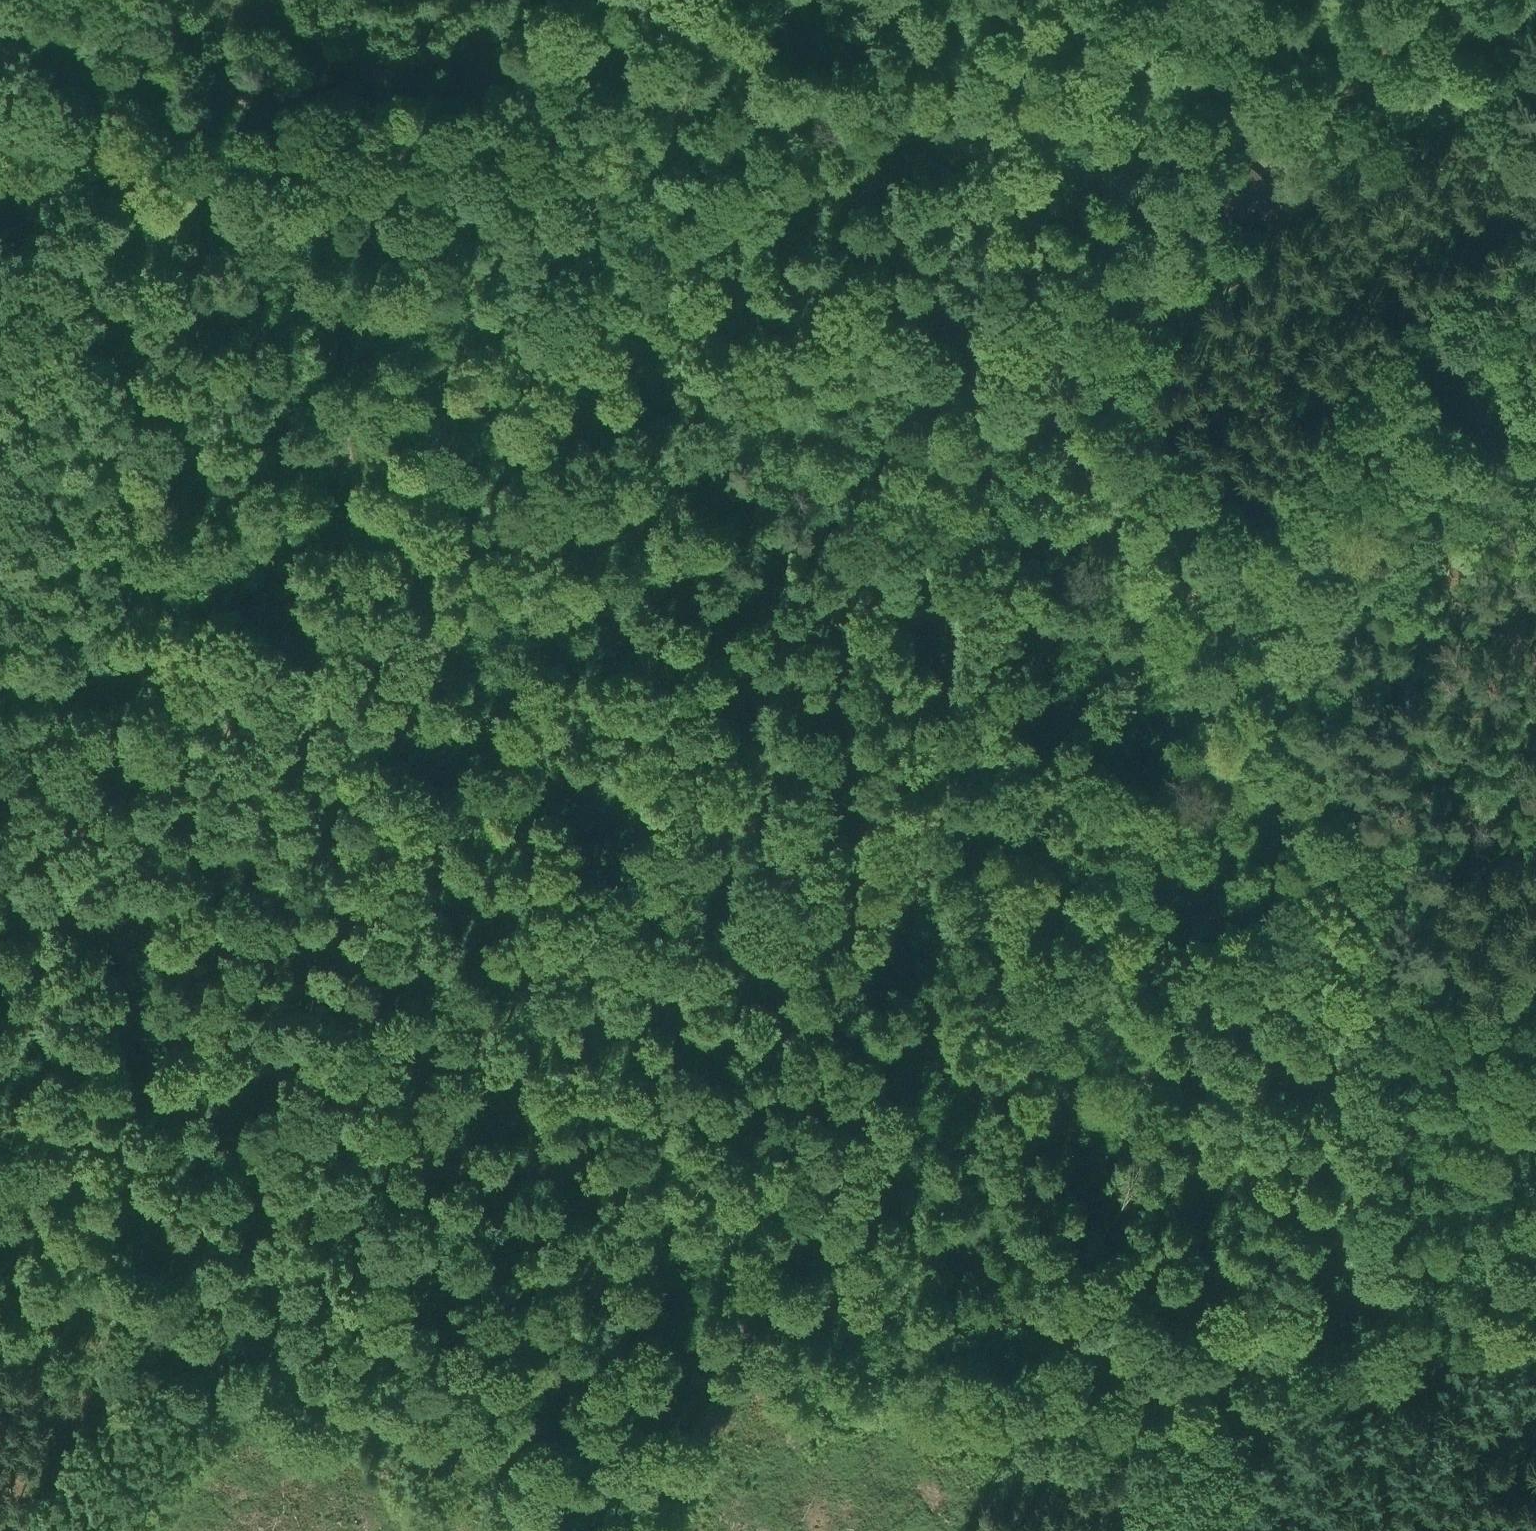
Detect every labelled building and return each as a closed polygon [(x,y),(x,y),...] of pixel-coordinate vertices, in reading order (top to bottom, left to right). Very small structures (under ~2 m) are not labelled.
[(1241,184),(1227,200),(1256,225),(1278,200),(1259,182),(1250,174),(1241,184)]
